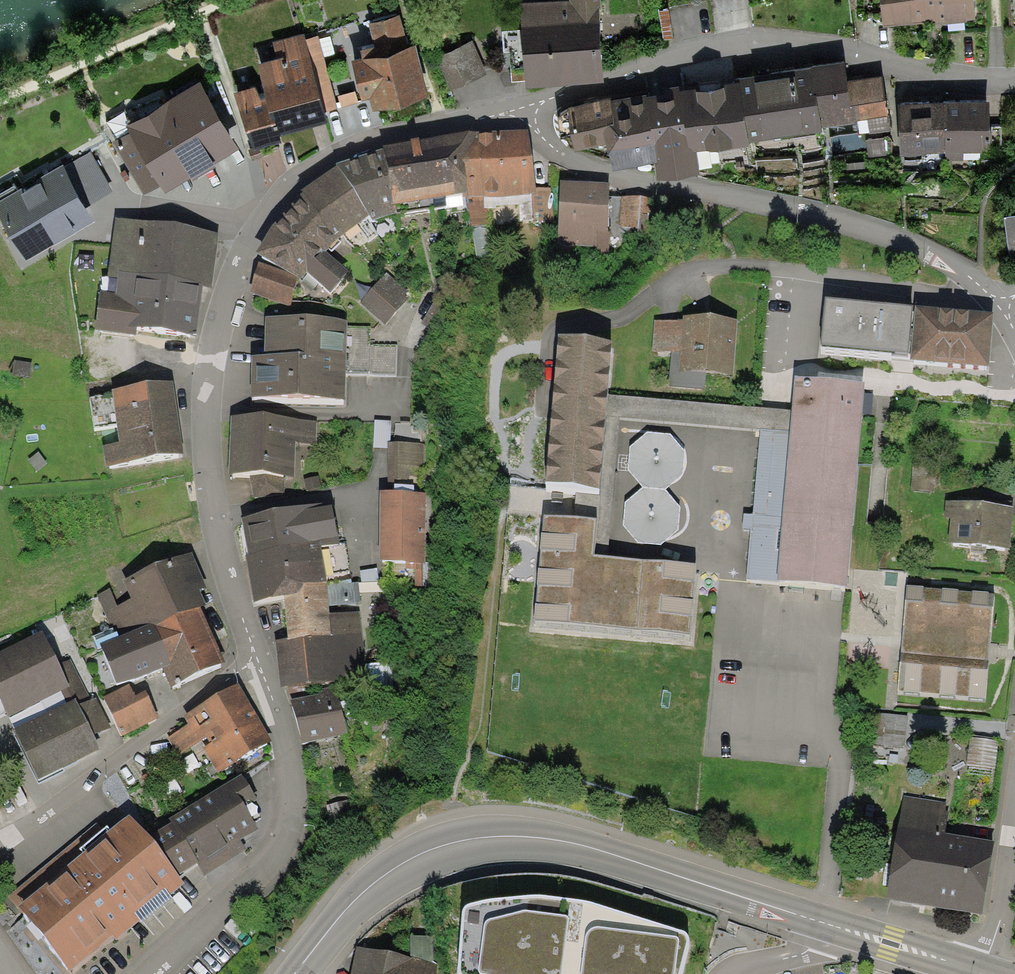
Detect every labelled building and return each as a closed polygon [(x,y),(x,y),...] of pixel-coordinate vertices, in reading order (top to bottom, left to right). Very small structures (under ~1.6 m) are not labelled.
[(570,1),(519,4),(522,51),(525,89),(579,86),(603,84),(599,9),(601,9),(600,0),(570,0),(570,1)] [(926,23),(925,0),(881,0),(883,27),(898,26),(926,23)] [(975,20),(973,0),(925,0),(926,23),(933,23),(975,20)] [(400,16),(368,24),(374,44),(359,48),(362,58),(351,60),(363,102),(369,100),(373,112),(428,97),(415,46),(409,48),(400,16)] [(304,35),(272,43),(277,59),(257,65),(263,85),(236,92),(252,151),(275,145),(281,143),(279,137),(319,126),(327,124),(324,113),(337,109),(318,36),(305,39),(304,35)] [(488,75),(473,41),(435,58),(451,92),(488,75)] [(845,62),(810,67),(814,99),(817,98),(821,129),(858,124),(857,121),(855,107),(851,107),(847,82),(845,62)] [(739,77),(739,81),(749,143),(822,132),(821,129),(817,98),(814,99),(810,67),(739,77)] [(881,78),(847,82),(851,107),(855,107),(857,121),(887,117),(881,78)] [(739,81),(678,91),(688,154),(696,153),(707,151),(708,154),(750,147),(749,143),(739,81)] [(239,149),(200,83),(125,126),(129,133),(113,142),(144,196),(160,186),(164,194),(191,178),(193,181),(215,168),(213,164),(239,149)] [(677,88),(610,99),(615,128),(604,130),(607,145),(611,172),(639,167),(654,165),(657,183),(700,176),(696,153),(688,154),(678,91),(677,88)] [(355,92),(339,96),(342,107),(358,103),(355,92)] [(615,128),(610,99),(565,108),(574,151),(607,145),(604,130),(615,128)] [(988,101),(944,102),(945,154),(945,161),(963,160),(962,154),(989,153),(988,101)] [(945,154),(944,102),(898,104),(900,157),(916,157),(923,156),(923,154),(945,154)] [(529,129),(460,134),(469,197),(531,194),(536,194),(536,189),(529,129)] [(383,145),(383,149),(391,205),(396,204),(397,213),(397,216),(466,206),(465,198),(469,197),(460,134),(383,145)] [(883,139),(866,141),(868,158),(886,156),(883,139)] [(383,149),(335,164),(369,215),(372,221),(397,213),(396,204),(391,205),(383,149)] [(90,152),(63,168),(87,208),(114,192),(90,152)] [(865,163),(846,164),(848,185),(867,183),(865,163)] [(294,196),(298,199),(336,238),(369,215),(335,164),(294,196)] [(0,201),(0,216),(26,261),(60,242),(95,221),(87,208),(63,168),(62,165),(0,201)] [(609,182),(560,180),(557,245),(597,247),(597,254),(609,254),(610,237),(610,231),(608,231),(609,196),(609,182)] [(551,188),(536,189),(536,194),(531,194),(533,223),(553,223),(551,188)] [(619,228),(620,197),(609,196),(608,231),(610,231),(610,237),(630,237),(630,228),(619,228)] [(655,198),(620,197),(619,228),(630,228),(654,230),(655,198)] [(275,222),(256,252),(292,273),(297,276),(299,277),(306,270),(330,293),(348,270),(325,252),(336,238),(298,199),(277,224),(275,222)] [(1004,218),(1009,261),(1014,260),(1014,217),(1004,218)] [(213,288),(220,232),(115,218),(107,277),(119,278),(117,295),(100,293),(95,329),(136,335),(137,327),(198,335),(203,294),(204,287),(213,288)] [(292,273),(258,263),(249,292),(289,306),(297,276),(292,273)] [(386,271),(359,304),(385,325),(409,297),(404,293),(407,289),(386,271)] [(993,312),(824,298),(820,346),(909,354),(909,359),(988,366),(993,312)] [(737,319),(683,315),(682,322),(655,320),(652,352),(671,353),(668,386),(704,389),(705,373),(733,375),(737,319)] [(347,319),(265,317),(264,355),(251,354),(250,396),(345,399),(345,374),(396,375),(397,347),(370,346),(370,328),(346,327),(347,319)] [(614,340),(559,334),(544,482),(600,487),(607,416),(609,396),(614,340)] [(32,363),(14,360),(12,375),(29,378),(32,363)] [(865,382),(794,376),(791,410),(789,431),(759,428),(752,514),(743,514),(743,529),(751,530),(747,578),(847,587),(865,382)] [(177,413),(172,379),(113,388),(113,394),(90,397),(94,427),(118,423),(121,442),(103,445),(107,466),(184,454),(180,430),(177,413)] [(791,410),(609,396),(607,416),(759,428),(789,431),(791,410)] [(317,420),(231,416),(228,474),(249,475),(251,484),(255,497),(285,493),(282,476),(294,476),(296,443),(316,444),(317,420)] [(392,420),(374,420),(373,448),(388,449),(388,442),(390,442),(392,420)] [(632,472),(647,489),(630,504),(629,528),(644,544),(668,546),(685,530),(687,507),(672,491),(689,476),(690,452),(676,436),(655,435),(633,455),(632,472)] [(388,449),(387,482),(423,483),(424,443),(390,442),(388,442),(388,449)] [(912,465),(910,490),(933,492),(935,467),(912,465)] [(319,476),(304,479),(306,490),(321,487),(319,476)] [(394,491),(381,491),(379,562),(405,563),(424,563),(425,492),(414,492),(394,491)] [(1006,506),(946,500),(944,516),(951,517),(949,541),(1008,548),(1013,507),(1006,506)] [(333,505),(316,507),(315,504),(282,509),(241,515),(253,601),(284,596),(298,594),(306,583),(326,580),(323,552),(322,545),(339,543),(333,505)] [(595,519),(543,515),(533,621),(694,635),(699,574),(695,574),(696,564),(592,555),(595,519)] [(206,587),(191,551),(124,580),(132,599),(117,605),(110,588),(98,594),(116,636),(99,643),(118,686),(149,672),(162,667),(170,686),(224,663),(213,636),(201,608),(206,606),(200,590),(206,587)] [(430,564),(424,563),(405,563),(404,569),(416,570),(415,587),(429,587),(430,564)] [(327,587),(326,580),(306,583),(298,594),(284,596),(287,640),(330,636),(328,616),(328,606),(360,603),(358,583),(327,587)] [(995,593),(907,585),(897,690),(985,699),(995,593)] [(366,678),(359,613),(328,616),(330,636),(287,640),(276,641),(281,687),(366,678)] [(0,652),(0,717),(7,713),(9,718),(61,691),(70,686),(59,664),(42,631),(0,652)] [(70,660),(59,664),(70,686),(61,691),(67,702),(75,699),(78,706),(91,700),(70,660)] [(250,705),(237,682),(183,715),(188,724),(169,736),(179,752),(198,740),(218,771),(271,738),(250,705)] [(121,736),(159,718),(146,691),(137,695),(131,684),(103,697),(121,736)] [(322,693),(291,700),(301,743),(347,733),(345,727),(339,701),(343,700),(340,685),(321,689),(322,693)] [(78,706),(75,699),(67,702),(13,730),(38,780),(80,759),(100,749),(93,735),(111,727),(96,697),(91,700),(78,706)] [(877,713),(874,744),(907,747),(910,716),(877,713)] [(998,740),(970,737),(967,765),(994,768),(998,740)] [(243,773),(143,832),(179,875),(198,865),(204,876),(246,850),(240,839),(258,827),(247,806),(257,800),(243,773)] [(886,899),(982,914),(994,841),(944,833),(950,802),(903,795),(886,899)] [(352,814),(348,799),(325,805),(329,821),(352,814)] [(128,814),(16,907),(70,971),(113,936),(116,940),(140,920),(142,922),(149,917),(172,898),(169,895),(185,882),(179,875),(143,832),(128,814)] [(462,914),(458,969),(458,973),(459,973),(681,973),(688,944),(688,939),(688,936),(686,933),(684,932),(597,903),(587,900),(547,895),(542,894),(535,894),(484,899),(471,903),(468,904),(466,905),(463,908),(462,910),(462,914)] [(411,936),(411,958),(432,962),(432,936),(411,936)] [(356,946),(350,973),(436,973),(438,963),(432,962),(411,958),(356,946)]
